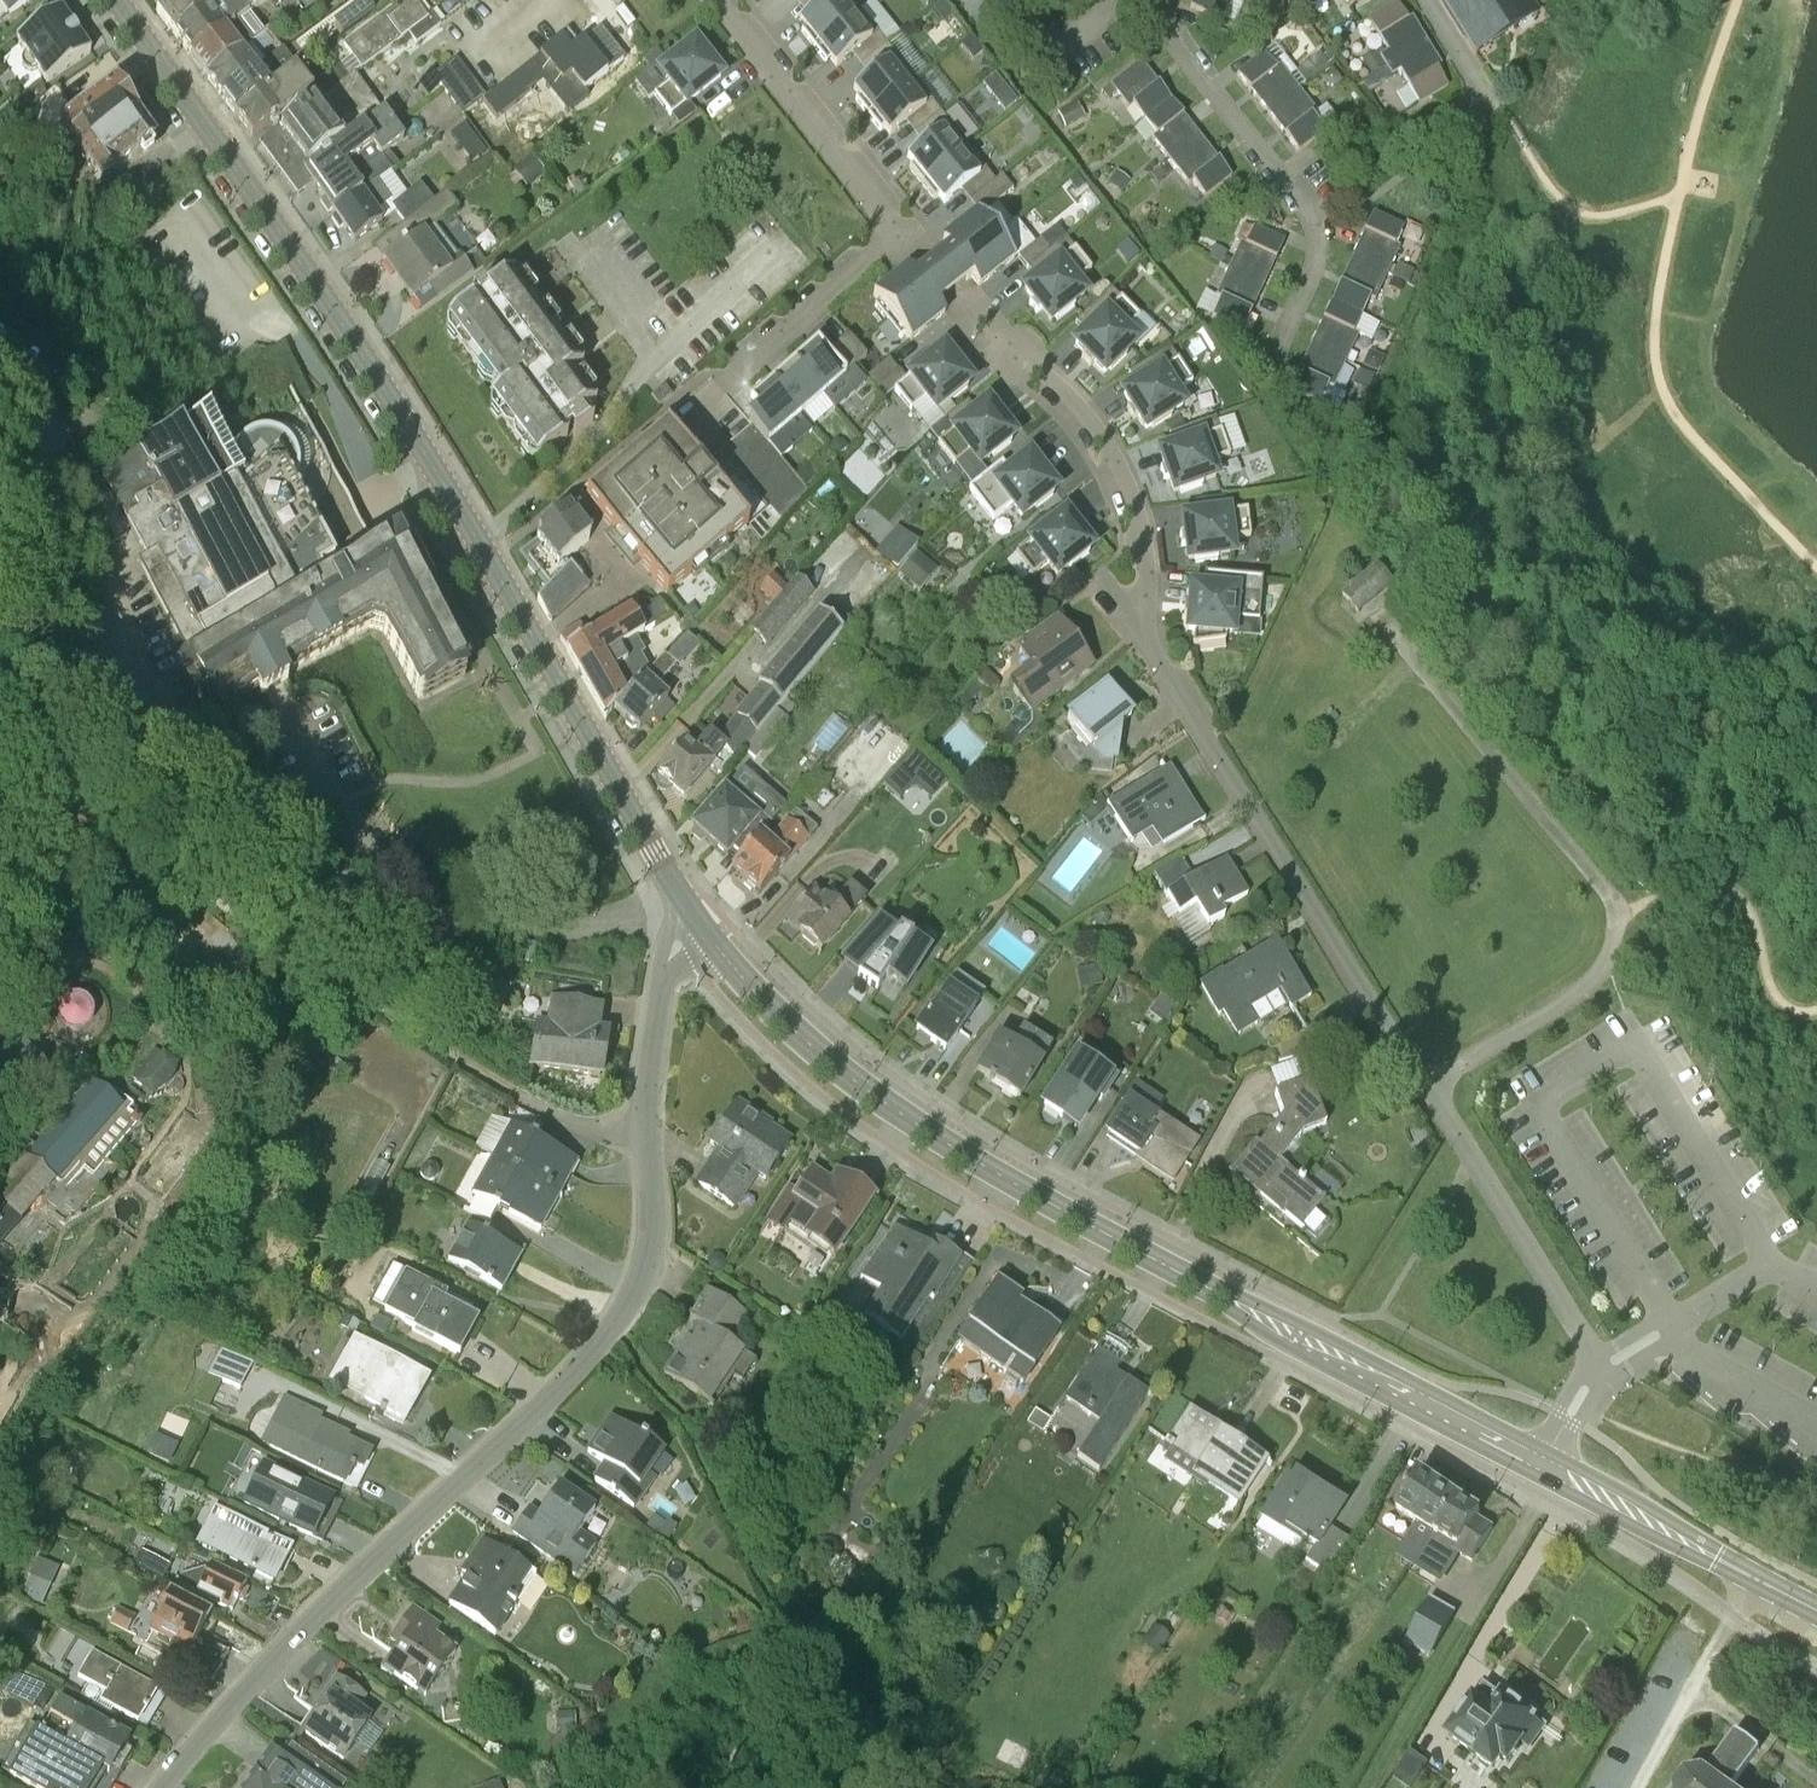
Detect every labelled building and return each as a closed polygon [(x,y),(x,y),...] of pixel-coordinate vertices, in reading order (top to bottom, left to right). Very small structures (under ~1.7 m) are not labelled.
[(32,0),(0,0),(0,23),(32,0)] [(175,36),(224,0),(175,0),(162,9),(157,13),(175,36)] [(313,95),(295,70),(298,67),(291,57),(284,49),(257,69),(244,51),(265,35),(250,14),(268,0),(224,0),(175,36),(252,136),(275,118),(277,121),(313,95)] [(396,6),(344,45),(361,68),(362,69),(409,33),(417,43),(441,24),(432,11),(426,15),(415,0),(413,0),(399,10),(396,6)] [(860,11),(852,0),(809,0),(815,8),(800,20),(806,28),(802,31),(814,47),(860,11)] [(888,40),(901,31),(880,0),(876,0),(865,7),(888,40)] [(1222,19),(1229,1),(1234,3),(1235,0),(1193,0),(1191,7),(1222,19)] [(1477,53),(1519,27),(1506,7),(1518,0),(1444,0),(1477,53)] [(1388,52),(1380,58),(1386,67),(1427,41),(1418,27),(1414,29),(1397,2),(1368,20),(1379,38),(1380,38),(1388,52)] [(91,53),(61,9),(16,39),(46,83),(91,53)] [(856,52),(865,63),(887,45),(860,11),(814,47),(827,63),(831,60),(837,67),(856,52)] [(599,29),(551,69),(563,83),(571,75),(585,91),(624,60),(599,29)] [(1427,41),(1386,67),(1387,69),(1392,77),(1400,72),(1409,86),(1419,104),(1448,86),(1431,58),(1436,56),(1427,41)] [(673,61),(661,71),(670,82),(654,95),(671,116),(721,77),(712,65),(717,61),(709,51),(704,55),(695,44),(691,47),(689,44),(671,58),(673,61)] [(868,115),(914,79),(887,45),(865,63),(873,73),(854,89),(860,96),(856,100),(868,115)] [(1268,113),(1298,89),(1280,66),(1276,69),(1264,54),(1237,74),(1268,113)] [(1386,67),(1380,58),(1377,54),(1365,61),(1373,75),(1386,67)] [(462,115),(486,97),(457,59),(433,75),(462,115)] [(1141,61),(1110,85),(1117,94),(1129,110),(1133,107),(1144,121),(1171,100),(1141,61)] [(1298,74),(1305,83),(1321,70),(1313,61),(1298,74)] [(355,74),(267,140),(296,178),(296,179),(357,133),(383,113),(355,74)] [(996,74),(983,83),(1006,111),(1019,101),(996,74)] [(515,76),(491,95),(503,108),(525,89),(515,76)] [(910,120),(919,131),(941,113),(914,79),(868,115),(881,131),(885,128),(891,136),(910,120)] [(31,106),(47,94),(39,82),(22,94),(31,106)] [(1117,94),(1110,85),(1101,92),(1108,101),(1117,94)] [(55,88),(47,94),(31,106),(28,108),(46,131),(73,111),(55,88)] [(57,129),(78,158),(142,114),(132,101),(133,100),(128,94),(122,98),(116,89),(57,129)] [(1268,113),(1298,152),(1324,131),(1312,116),(1316,112),(1298,89),(1268,113)] [(1151,139),(1164,155),(1170,163),(1201,138),(1171,100),(1144,121),(1156,135),(1151,139)] [(1065,128),(1085,118),(1078,104),(1058,114),(1065,128)] [(357,133),(296,179),(306,191),(314,186),(324,200),(320,203),(328,214),(332,211),(334,214),(361,195),(377,183),(392,172),(392,171),(398,167),(388,153),(404,141),(383,113),(357,133)] [(968,147),(941,113),(919,131),(927,142),(908,157),(914,165),(910,168),(922,184),(968,147)] [(150,126),(142,114),(78,158),(98,187),(154,145),(148,137),(155,132),(151,126),(150,126)] [(475,138),(464,124),(450,134),(460,148),(475,138)] [(1158,186),(1177,171),(1188,186),(1192,183),(1204,198),(1232,176),(1201,138),(1170,163),(1152,177),(1158,186)] [(968,147),(922,184),(934,199),(939,196),(945,204),(965,188),(973,198),(995,181),(968,147)] [(1117,173),(1111,181),(1122,190),(1128,181),(1117,173)] [(1002,176),(995,181),(973,198),(985,213),(1013,190),(1002,176)] [(381,222),(377,217),(390,206),(392,205),(389,202),(391,201),(377,183),(361,195),(334,214),(335,216),(331,219),(339,230),(343,227),(354,243),(381,222)] [(405,224),(435,202),(420,185),(413,190),(392,205),(390,206),(404,224),(405,224)] [(457,258),(449,246),(435,227),(457,210),(446,194),(435,202),(405,224),(404,224),(393,232),(402,245),(383,259),(398,279),(402,275),(417,295),(413,299),(423,312),(474,275),(460,256),(457,258)] [(950,250),(946,254),(947,255),(952,252),(961,263),(1001,232),(988,216),(984,220),(978,212),(977,213),(977,214),(943,241),(950,250)] [(1353,256),(1388,273),(1392,266),(1400,249),(1395,247),(1403,228),(1373,213),(1353,256)] [(1228,270),(1264,286),(1285,242),(1254,227),(1254,228),(1247,245),(1241,243),(1228,270)] [(1013,248),(1001,232),(961,263),(971,275),(966,279),(967,281),(972,277),(979,286),(1013,259),(1014,260),(1015,259),(1009,252),(1013,248)] [(1066,238),(1050,250),(1027,269),(1036,280),(1025,288),(1034,300),(1029,304),(1037,313),(1042,310),(1051,321),(1055,318),(1057,320),(1075,307),(1073,304),(1085,295),(1076,283),(1092,270),(1066,238)] [(1018,257),(1027,269),(1050,250),(1041,239),(1018,257)] [(1129,239),(1118,248),(1130,262),(1141,253),(1129,239)] [(941,299),(942,301),(967,281),(966,279),(971,275),(961,263),(952,252),(947,255),(946,254),(921,273),(922,275),(918,279),(927,290),(936,302),(941,299)] [(1375,302),(1380,290),(1400,299),(1406,285),(1402,283),(1403,280),(1392,275),(1388,273),(1353,256),(1333,299),(1363,313),(1370,299),(1375,302)] [(1403,280),(1410,283),(1415,273),(1397,264),(1395,268),(1392,275),(1403,280)] [(875,306),(887,322),(927,290),(918,279),(922,275),(921,273),(916,277),(909,268),(875,295),(875,294),(874,295),(879,303),(875,306)] [(1228,270),(1224,280),(1216,298),(1220,299),(1212,317),(1243,331),(1264,286),(1228,270)] [(535,463),(536,465),(568,443),(564,438),(571,432),(575,438),(594,424),(586,413),(596,405),(574,375),(583,368),(514,275),(485,296),(482,292),(470,300),(474,305),(446,325),(448,327),(451,324),(461,337),(458,340),(482,372),(485,370),(495,383),(491,385),(499,396),(490,403),(492,405),(495,402),(504,415),(501,418),(525,450),(529,448),(538,461),(535,463)] [(1076,323),(1086,333),(1076,343),(1086,354),(1082,358),(1090,367),(1095,362),(1105,373),(1109,369),(1111,372),(1128,356),(1125,353),(1136,343),(1126,332),(1140,318),(1111,288),(1076,323)] [(927,290),(887,322),(900,338),(905,335),(910,342),(912,341),(911,340),(945,313),(938,304),(942,301),(941,299),(936,302),(927,290)] [(1333,299),(1312,342),(1349,359),(1359,337),(1353,334),(1363,313),(1333,299)] [(867,357),(857,346),(848,335),(837,345),(856,366),(867,357)] [(1334,390),(1349,359),(1312,342),(1290,390),(1320,405),(1328,388),(1334,390)] [(809,350),(795,362),(823,396),(856,366),(837,345),(827,353),(821,346),(812,354),(809,350)] [(1129,374),(1136,386),(1125,394),(1132,406),(1127,409),(1134,420),(1139,416),(1147,428),(1151,426),(1153,429),(1172,417),(1170,414),(1183,405),(1175,393),(1193,382),(1170,347),(1129,374)] [(928,397),(937,409),(949,399),(951,402),(968,388),(966,385),(970,382),(961,370),(966,366),(959,357),(954,361),(945,349),(895,389),(912,410),(928,397)] [(1362,367),(1377,373),(1383,360),(1368,353),(1362,367)] [(890,360),(867,378),(876,389),(898,371),(890,360)] [(802,415),(823,396),(795,362),(773,381),(802,415)] [(1353,385),(1369,392),(1375,378),(1360,371),(1353,385)] [(750,401),(754,405),(760,412),(749,421),(753,426),(752,426),(779,459),(813,429),(802,415),(773,381),(750,401)] [(651,397),(660,407),(673,396),(665,386),(651,397)] [(938,443),(955,464),(971,452),(980,463),(992,454),(994,457),(1012,443),(1010,440),(1014,436),(1005,425),(1010,421),(1002,412),(997,415),(988,404),(977,413),(968,401),(945,419),(954,431),(938,443)] [(218,492),(184,427),(108,467),(112,474),(106,478),(148,560),(143,563),(143,565),(193,655),(197,653),(227,706),(261,687),(265,693),(291,678),(288,672),(312,658),(320,658),(343,645),(345,640),(364,628),(386,637),(420,698),(466,673),(424,592),(427,591),(411,561),(408,562),(397,541),(359,561),(353,549),(370,540),(300,406),(260,427),(248,431),(239,439),(233,449),(229,461),(230,473),(234,484),(218,492)] [(808,491),(804,488),(795,477),(779,459),(752,426),(708,463),(668,416),(580,491),(614,532),(610,535),(609,534),(608,535),(617,546),(623,541),(631,551),(625,556),(635,566),(636,565),(635,564),(639,561),(668,593),(744,522),(762,542),(808,491)] [(1175,448),(1161,453),(1166,467),(1160,469),(1165,480),(1170,478),(1175,492),(1180,490),(1182,494),(1203,486),(1202,482),(1216,477),(1211,464),(1230,457),(1216,418),(1170,435),(1175,448)] [(969,490),(993,520),(1013,505),(1022,516),(1034,507),(1036,510),(1054,496),(1052,493),(1056,490),(1047,478),(1052,474),(1044,465),(1039,468),(1030,457),(1010,473),(1002,464),(969,490)] [(808,464),(795,477),(804,488),(818,476),(808,464)] [(1196,503),(1198,517),(1184,519),(1186,533),(1180,534),(1182,547),(1188,546),(1190,560),(1195,559),(1195,563),(1218,560),(1218,556),(1233,554),(1231,540),(1251,537),(1247,511),(1227,513),(1225,499),(1196,503)] [(566,513),(537,535),(538,544),(556,568),(589,542),(566,513)] [(1058,574),(1070,565),(1072,568),(1090,554),(1087,551),(1091,548),(1082,536),(1087,532),(1080,523),(1075,527),(1066,515),(1016,554),(1033,576),(1049,563),(1058,574)] [(896,570),(918,545),(897,527),(875,551),(896,570)] [(1379,564),(1361,579),(1343,594),(1352,605),(1360,599),(1363,603),(1391,580),(1394,583),(1395,583),(1379,564)] [(1193,645),(1226,640),(1227,633),(1232,634),(1233,619),(1259,621),(1263,580),(1205,575),(1203,590),(1193,589),(1191,603),(1185,602),(1184,615),(1190,615),(1189,630),(1194,630),(1193,645)] [(789,590),(773,576),(760,591),(775,605),(789,590)] [(813,593),(797,579),(789,590),(775,605),(751,632),(766,644),(813,593)] [(997,611),(986,600),(975,612),(985,623),(997,611)] [(605,720),(607,718),(615,709),(626,697),(638,684),(618,649),(644,633),(631,611),(584,640),(576,626),(560,638),(560,639),(604,717),(603,717),(605,720)] [(759,687),(762,689),(781,705),(842,633),(820,614),(759,687)] [(1089,660),(1058,619),(1024,644),(1038,662),(1009,684),(1026,706),(1004,735),(1014,747),(1045,722),(1035,708),(1060,690),(1056,684),(1089,660)] [(626,697),(615,709),(626,719),(626,724),(632,729),(636,728),(639,731),(667,701),(655,689),(677,665),(665,656),(638,684),(626,697)] [(999,682),(985,669),(953,705),(958,711),(986,691),(988,694),(999,682)] [(1067,718),(1094,752),(1118,755),(1124,706),(1109,686),(1067,718)] [(762,689),(737,719),(738,721),(756,736),(777,710),(781,705),(762,689)] [(788,721),(777,710),(756,736),(745,750),(755,760),(788,721)] [(722,776),(736,761),(717,745),(698,728),(657,777),(659,778),(658,780),(657,781),(657,782),(657,784),(657,785),(657,787),(658,788),(659,789),(660,790),(661,791),(662,792),(664,792),(665,792),(667,792),(668,792),(669,791),(671,790),(672,789),(683,799),(711,767),(722,776)] [(886,783),(902,798),(911,788),(920,787),(932,799),(948,781),(915,751),(886,783)] [(1090,828),(1110,810),(1131,844),(1158,827),(1168,843),(1205,820),(1204,819),(1201,821),(1180,785),(1176,787),(1165,769),(1106,805),(1100,795),(1081,818),(1090,828)] [(707,838),(726,855),(732,848),(741,856),(782,810),(757,787),(748,798),(731,783),(694,826),(696,828),(693,835),(700,842),(707,838)] [(731,869),(760,894),(809,841),(788,822),(768,844),(760,837),(731,869)] [(1221,912),(1248,894),(1247,893),(1244,895),(1233,877),(1236,875),(1226,859),(1166,895),(1179,916),(1194,906),(1207,926),(1223,916),(1221,912)] [(800,930),(821,949),(866,898),(850,883),(831,905),(826,901),(813,891),(790,917),(802,927),(800,930)] [(897,933),(895,936),(880,922),(844,963),(860,977),(857,979),(877,992),(888,975),(906,987),(928,954),(910,942),(897,933)] [(54,935),(60,949),(80,940),(74,926),(54,935)] [(1280,940),(1279,939),(1202,985),(1220,1014),(1224,1011),(1239,1036),(1258,1024),(1247,1007),(1278,987),(1291,1009),(1292,1008),(1291,1005),(1308,995),(1310,997),(1311,997),(1277,942),(1280,940)] [(1101,965),(1078,969),(1081,989),(1104,984),(1101,965)] [(928,1014),(916,1031),(936,1044),(936,1043),(944,1049),(944,1050),(945,1051),(966,1020),(954,1012),(963,999),(947,988),(929,1015),(928,1014)] [(1162,994),(1150,1013),(1169,1025),(1181,1005),(1162,994)] [(533,1069),(600,1079),(603,1054),(593,1053),(599,1012),(552,1005),(547,1046),(536,1045),(533,1069)] [(224,1013),(212,1015),(215,1032),(226,1030),(224,1013)] [(1314,1027),(1313,1026),(1273,1051),(1272,1052),(1279,1062),(1328,1050),(1327,1049),(1325,1049),(1312,1029),(1314,1027)] [(994,1083),(1019,1099),(1052,1047),(1023,1029),(1012,1046),(998,1037),(977,1073),(990,1080),(989,1082),(993,1085),(994,1083)] [(12,1097),(18,1097),(23,1093),(24,1088),(47,1068),(31,1051),(10,1034),(0,1042),(0,1107),(12,1097)] [(331,1056),(313,1044),(306,1055),(323,1067),(331,1056)] [(1081,1048),(1063,1077),(1043,1107),(1062,1119),(1064,1115),(1078,1124),(1096,1098),(1103,1102),(1118,1080),(1097,1066),(1100,1061),(1081,1048)] [(140,1065),(131,1075),(137,1081),(136,1082),(153,1095),(157,1092),(166,1086),(176,1074),(177,1067),(176,1060),(163,1050),(160,1054),(155,1050),(141,1066),(140,1065)] [(1231,1169),(1230,1171),(1228,1173),(1242,1184),(1249,1176),(1264,1189),(1261,1193),(1283,1211),(1283,1212),(1304,1229),(1305,1228),(1301,1224),(1321,1201),(1279,1162),(1304,1131),(1325,1124),(1310,1082),(1275,1093),(1275,1095),(1283,1117),(1251,1156),(1247,1153),(1233,1171),(1231,1169)] [(77,1162),(93,1177),(139,1124),(123,1110),(97,1087),(67,1119),(59,1112),(50,1122),(57,1129),(45,1142),(29,1127),(0,1158),(0,1170),(10,1179),(0,1190),(0,1248),(77,1162)] [(1154,1166),(1173,1179),(1196,1144),(1129,1101),(1107,1133),(1139,1154),(1140,1153),(1156,1163),(1154,1166)] [(720,1149),(697,1183),(733,1208),(757,1173),(765,1178),(790,1142),(769,1128),(771,1125),(737,1103),(711,1143),(720,1149)] [(511,1123),(490,1164),(558,1199),(578,1162),(537,1140),(538,1138),(511,1123)] [(542,1231),(558,1199),(490,1164),(464,1215),(493,1230),(503,1211),(542,1231)] [(831,1184),(813,1172),(795,1195),(786,1190),(765,1220),(781,1231),(786,1223),(833,1254),(871,1199),(844,1181),(838,1189),(832,1185),(833,1184),(831,1183),(831,1184)] [(950,1275),(962,1283),(975,1263),(946,1243),(944,1247),(936,1242),(928,1253),(919,1247),(922,1244),(895,1226),(864,1275),(884,1287),(866,1316),(900,1338),(928,1294),(934,1299),(950,1275)] [(502,1290),(521,1255),(467,1228),(450,1263),(502,1290)] [(473,1308),(452,1296),(403,1273),(384,1313),(414,1327),(412,1332),(460,1356),(460,1354),(453,1350),(463,1333),(461,1331),(470,1315),(474,1318),(475,1317),(470,1314),(473,1308)] [(1020,1298),(998,1284),(963,1334),(996,1354),(990,1362),(1025,1383),(1059,1332),(1027,1311),(1024,1314),(1014,1307),(1020,1298)] [(743,1314),(709,1291),(690,1319),(703,1327),(694,1341),(689,1338),(664,1376),(713,1409),(732,1380),(741,1385),(755,1363),(725,1342),(743,1314)] [(330,1379),(386,1411),(384,1415),(395,1421),(397,1417),(400,1419),(414,1396),(405,1391),(416,1372),(354,1337),(330,1379)] [(1106,1339),(1105,1338),(1067,1395),(1104,1417),(1079,1455),(1101,1469),(1153,1396),(1116,1372),(1120,1365),(1098,1351),(1106,1339)] [(209,1373),(240,1389),(253,1364),(222,1348),(209,1373)] [(262,1442),(343,1483),(351,1466),(362,1471),(371,1452),(346,1440),(348,1435),(319,1421),(322,1416),(284,1397),(262,1442)] [(1051,1420),(1036,1410),(1028,1422),(1044,1432),(1051,1420)] [(602,1432),(588,1452),(612,1469),(599,1485),(630,1508),(643,1491),(637,1487),(664,1452),(643,1435),(640,1439),(612,1418),(611,1419),(616,1423),(607,1436),(602,1432)] [(1213,1442),(1182,1421),(1165,1449),(1194,1468),(1190,1475),(1238,1507),(1265,1463),(1269,1465),(1270,1464),(1217,1429),(1216,1430),(1220,1432),(1213,1442)] [(312,1537),(332,1498),(259,1463),(256,1468),(253,1466),(240,1489),(245,1492),(241,1501),(312,1537)] [(1457,1498),(1458,1498),(1419,1473),(1396,1509),(1432,1532),(1411,1565),(1435,1582),(1455,1551),(1472,1562),(1493,1530),(1485,1524),(1482,1529),(1474,1523),(1480,1513),(1457,1498)] [(1306,1561),(1329,1576),(1351,1542),(1329,1527),(1340,1510),(1323,1499),(1325,1496),(1321,1493),(1319,1497),(1306,1488),(1308,1485),(1307,1484),(1281,1523),(1316,1546),(1306,1561)] [(524,1516),(513,1532),(574,1576),(593,1550),(575,1537),(594,1512),(559,1487),(534,1523),(524,1516)] [(274,1582),(290,1550),(208,1513),(195,1544),(274,1582)] [(162,1582),(170,1567),(121,1537),(113,1553),(162,1582)] [(469,1575),(449,1604),(495,1636),(516,1608),(510,1603),(532,1575),(484,1540),(471,1560),(481,1567),(474,1578),(469,1575)] [(18,1591),(42,1604),(59,1568),(35,1556),(18,1591)] [(270,1620),(271,1620),(279,1602),(246,1585),(207,1567),(198,1586),(185,1580),(181,1590),(232,1612),(237,1603),(270,1620)] [(1431,1601),(1405,1644),(1429,1658),(1454,1614),(1431,1601)] [(213,1681),(213,1680),(230,1652),(199,1634),(207,1621),(169,1602),(153,1632),(189,1652),(183,1663),(213,1681)] [(110,1622),(136,1636),(144,1622),(119,1608),(110,1622)] [(458,1655),(438,1641),(446,1631),(412,1609),(399,1628),(408,1635),(401,1645),(392,1638),(391,1640),(400,1647),(395,1653),(393,1651),(383,1665),(395,1673),(397,1671),(430,1694),(458,1655)] [(1159,1655),(1170,1638),(1153,1627),(1142,1643),(1159,1655)] [(138,1723),(158,1690),(92,1656),(80,1682),(105,1694),(101,1703),(138,1723)] [(323,1698),(328,1701),(306,1734),(341,1760),(371,1720),(378,1725),(391,1706),(367,1690),(363,1696),(337,1678),(323,1698)] [(1511,1704),(1484,1685),(1449,1735),(1493,1768),(1501,1757),(1507,1761),(1520,1744),(1527,1748),(1542,1727),(1528,1717),(1530,1709),(1525,1703),(1518,1700),(1511,1704)] [(32,1787),(89,1787),(100,1769),(117,1779),(131,1755),(123,1750),(129,1739),(58,1702),(40,1731),(36,1728),(9,1775),(32,1787)] [(1758,1751),(1759,1750),(1736,1733),(1705,1775),(1703,1774),(1685,1776),(1677,1787),(1730,1787),(1758,1751)] [(257,1769),(244,1787),(347,1787),(350,1784),(292,1744),(269,1777),(257,1769)] [(1416,1784),(1428,1762),(1411,1751),(1398,1774),(1416,1784)]
